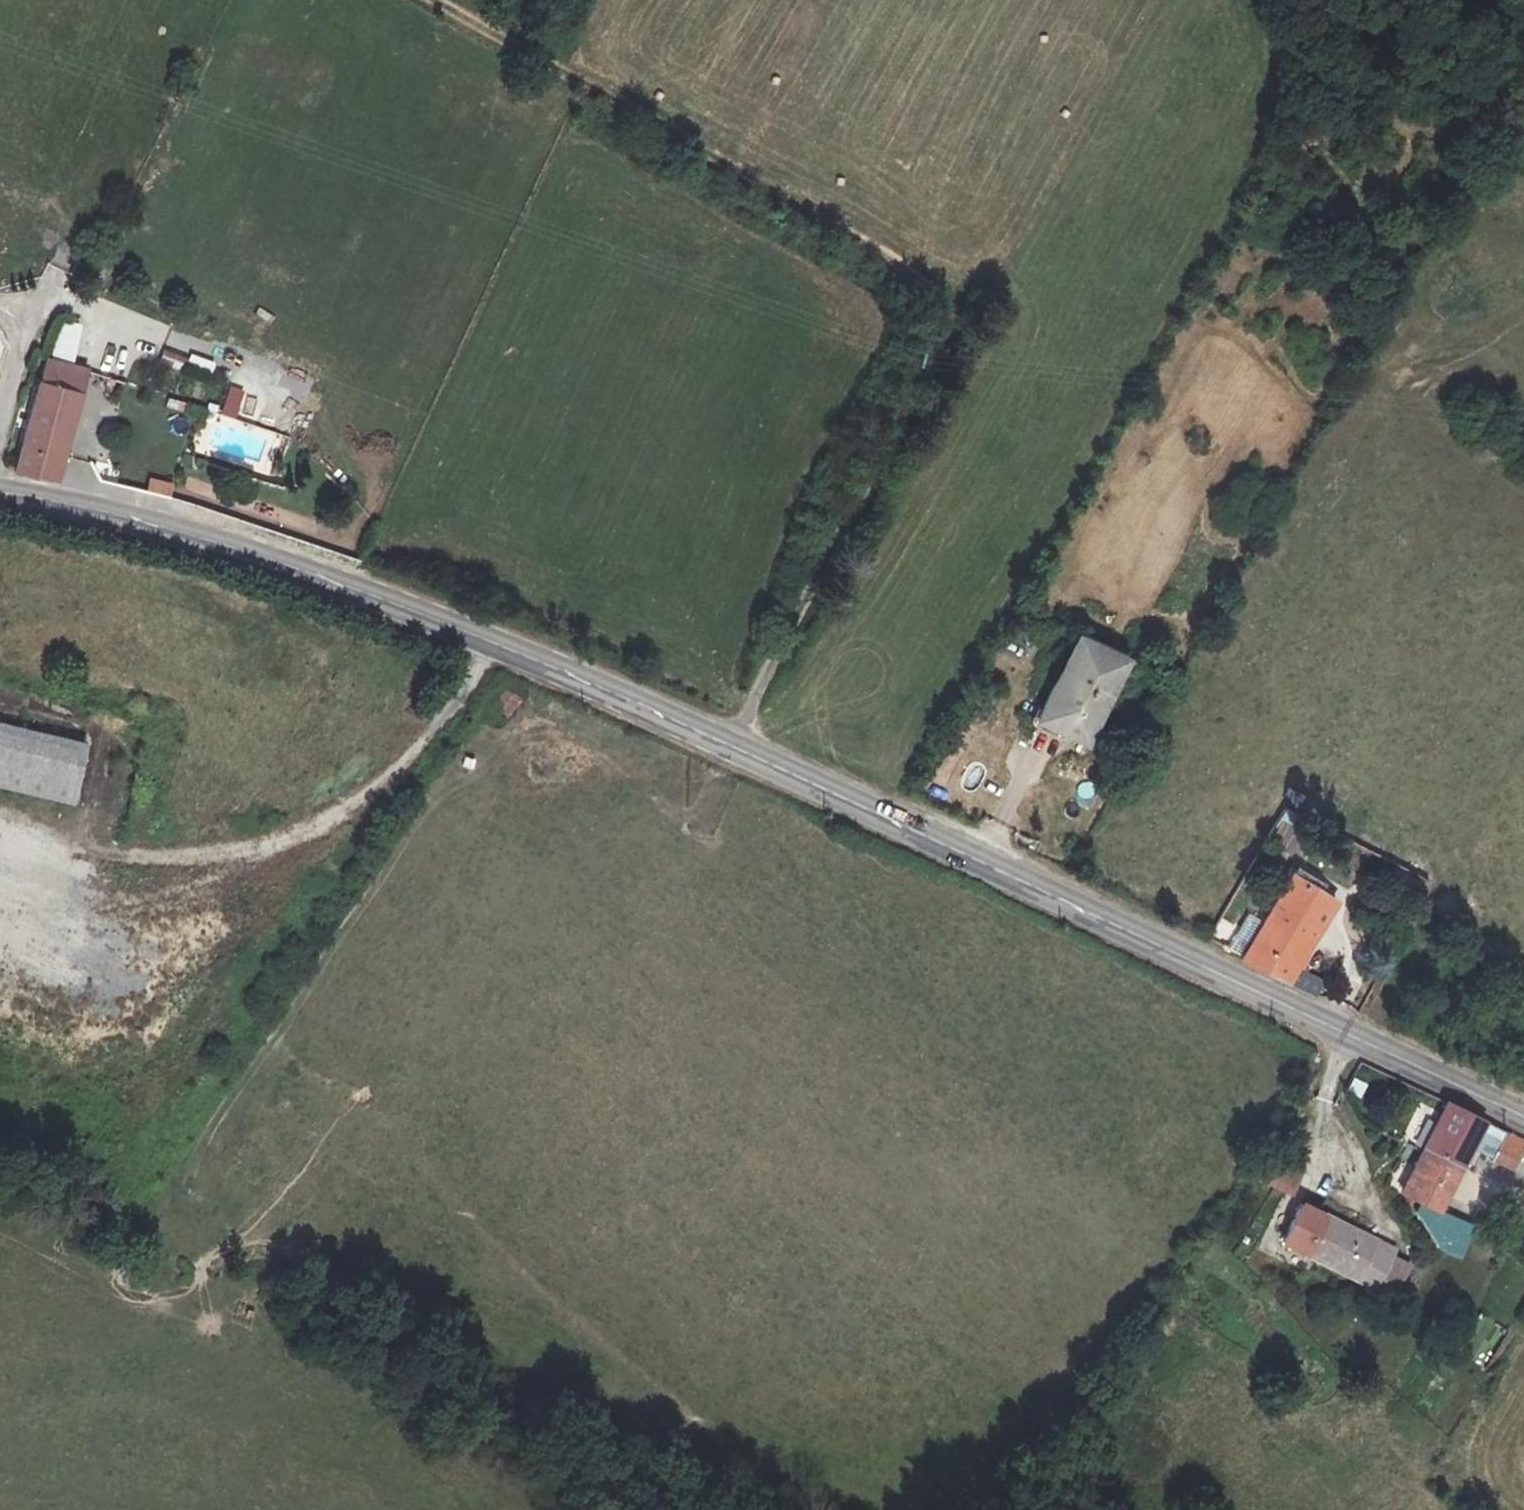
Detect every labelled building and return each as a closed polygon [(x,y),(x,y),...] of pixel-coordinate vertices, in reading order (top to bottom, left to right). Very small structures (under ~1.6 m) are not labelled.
[(50,356),(73,362),(82,325),(59,320),(50,356)] [(9,471),(57,485),(89,371),(66,365),(42,360),(40,359),(9,471)] [(220,415),(237,419),(243,390),(226,387),(220,415)] [(1118,646),(1071,626),(1036,709),(1084,728),(1118,646)] [(84,744),(0,722),(0,786),(68,803),(84,744)] [(1237,945),(1288,969),(1332,889),(1290,864),(1237,945)] [(1301,970),(1293,988),(1317,999),(1325,981),(1301,970)] [(1353,1078),(1345,1092),(1360,1099),(1367,1085),(1353,1078)] [(1408,1162),(1447,1183),(1482,1115),(1441,1096),(1408,1162)] [(1504,1124),(1497,1140),(1518,1150),(1520,1147),(1523,1149),(1523,1133),(1504,1124)] [(1434,1207),(1447,1183),(1408,1162),(1396,1187),(1434,1207)] [(1344,1279),(1366,1238),(1317,1211),(1295,1252),(1344,1279)] [(1360,1288),(1383,1247),(1366,1238),(1344,1279),(1360,1288)]
